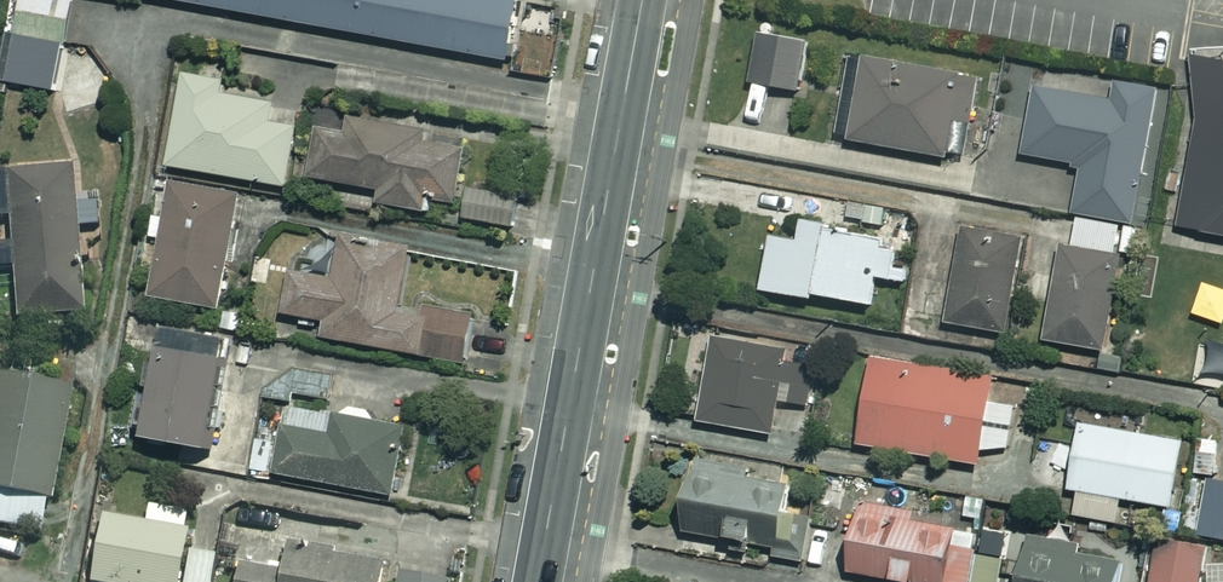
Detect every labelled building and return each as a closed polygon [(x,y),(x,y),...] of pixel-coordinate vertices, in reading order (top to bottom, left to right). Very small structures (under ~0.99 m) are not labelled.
[(57,0),(28,0),(21,41),(71,50),(79,4),(57,0)] [(485,0),(149,0),(515,67),(526,7),(485,0)] [(810,50),(763,43),(756,92),(803,99),(810,50)] [(1193,58),(1196,84),(1199,123),(1179,231),(1222,239),(1222,64),(1193,58)] [(978,83),(864,65),(851,148),(964,166),(978,83)] [(227,86),(188,79),(172,171),(290,191),(303,114),(225,100),(227,86)] [(1078,224),(1131,233),(1133,224),(1143,225),(1165,96),(1120,89),(1116,108),(1037,94),(1025,163),(1086,173),(1078,224)] [(385,198),(383,210),(430,218),(432,209),(461,214),(472,155),(428,147),(430,138),(325,119),(313,185),(385,198)] [(88,171),(56,172),(56,166),(0,166),(0,217),(20,217),(20,250),(0,250),(0,269),(23,268),(24,318),(90,317),(88,171)] [(521,197),(475,189),(468,228),(514,236),(521,197)] [(245,204),(176,190),(169,222),(159,220),(154,245),(164,247),(153,303),(223,317),(245,204)] [(1131,233),(1078,224),(1072,255),(1065,254),(1049,347),(1110,357),(1131,233)] [(884,288),(911,292),(915,265),(881,260),(883,243),(809,231),(805,250),(776,245),(767,299),(879,316),(884,288)] [(1022,244),(965,236),(951,330),(1008,339),(1022,244)] [(418,257),(336,242),(331,265),(341,267),(337,287),(295,279),(287,321),(330,329),(327,344),(467,370),(477,319),(430,310),(427,326),(406,321),(418,257)] [(167,375),(158,373),(153,398),(162,400),(151,450),(216,464),(239,353),(175,340),(167,375)] [(781,409),(808,414),(815,372),(788,367),(790,358),(717,346),(704,427),(776,440),(781,409)] [(879,364),(864,452),(982,471),(985,453),(1011,457),(1017,421),(1047,425),(1052,393),(879,364)] [(81,393),(0,376),(0,523),(52,533),(81,393)] [(410,433),(292,411),(280,476),(398,497),(410,433)] [(1189,449),(1086,431),(1074,496),(1081,498),(1077,520),(1125,529),(1129,505),(1178,514),(1189,449)] [(701,467),(689,540),(736,547),(733,561),(761,566),(764,552),(775,553),(773,563),(810,569),(817,527),(793,523),(798,493),(750,485),(752,476),(701,467)] [(1212,486),(1203,541),(1222,544),(1222,488),(1212,486)] [(156,507),(153,525),(113,518),(102,581),(218,581),(222,558),(192,552),(198,515),(156,507)] [(870,507),(853,579),(865,581),(974,581),(986,533),(870,507)] [(1037,544),(1027,581),(1127,581),(1131,569),(1037,544)] [(297,546),(292,572),(249,564),(246,581),(389,581),(392,564),(297,546)] [(1161,549),(1156,581),(1205,581),(1209,556),(1161,549)] [(1213,564),(1214,581),(1222,581),(1222,564),(1213,564)] [(407,572),(405,581),(451,581),(407,572)]
